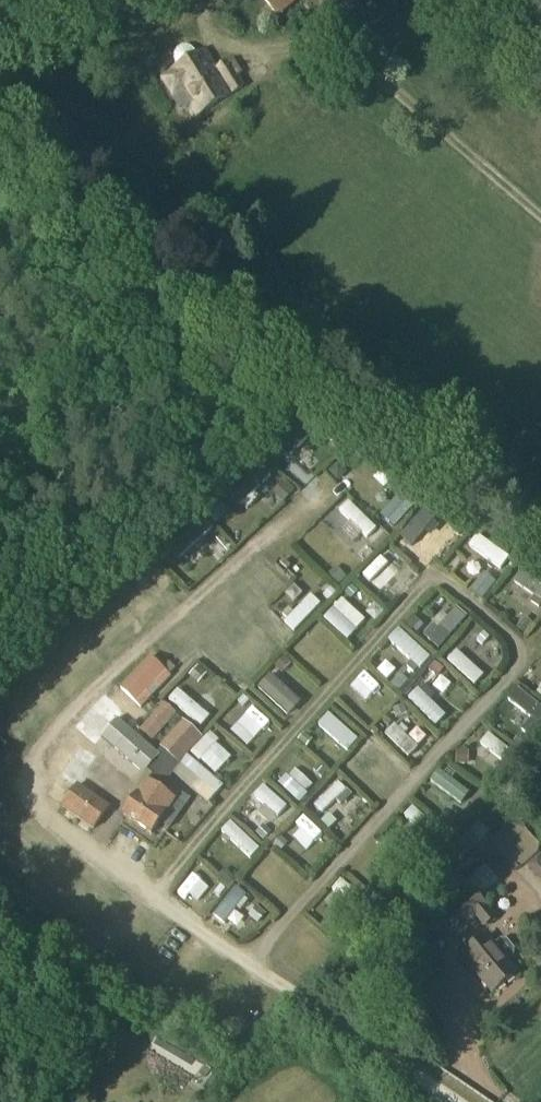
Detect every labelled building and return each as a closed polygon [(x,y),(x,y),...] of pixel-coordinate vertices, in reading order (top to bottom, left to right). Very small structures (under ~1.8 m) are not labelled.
[(261,0),(277,20),(300,1),(299,0),(261,0)] [(168,70),(171,75),(161,80),(172,100),(177,98),(184,111),(190,108),(195,118),(231,96),(244,89),(238,79),(244,75),(234,60),(215,71),(204,53),(203,54),(201,50),(194,54),(191,50),(185,49),(179,50),(176,52),(173,57),(173,62),(175,66),(168,70)] [(309,416),(279,448),(290,459),(321,427),(309,416)] [(260,467),(230,495),(234,500),(241,507),(242,507),(254,496),(272,479),(261,468),(260,467)] [(350,496),(338,505),(372,550),(384,540),(350,496)] [(433,499),(414,521),(424,530),(443,508),(433,499)] [(203,522),(167,553),(178,565),(213,533),(204,523),(203,522)] [(429,551),(441,560),(449,548),(437,539),(429,551)] [(482,540),(474,551),(502,571),(510,560),(482,540)] [(369,583),(381,566),(371,559),(359,576),(369,583)] [(514,585),(534,598),(540,603),(540,587),(522,574),(514,585)] [(265,618),(283,637),(299,622),(282,603),(265,618)] [(437,633),(428,644),(438,653),(467,620),(457,611),(447,622),(437,633)] [(333,612),(324,621),(347,644),(357,634),(333,612)] [(516,629),(528,638),(538,625),(526,616),(516,629)] [(400,632),(390,643),(412,664),(418,670),(420,672),(430,661),(400,632)] [(457,652),(448,662),(475,687),(484,677),(457,652)] [(151,660),(122,691),(142,710),(153,699),(148,695),(156,687),(160,691),(171,679),(151,660)] [(402,695),(411,682),(397,673),(388,686),(402,695)] [(438,675),(430,687),(443,695),(450,683),(438,675)] [(271,677),(258,690),(288,719),(301,706),(271,677)] [(134,788),(160,757),(118,722),(131,706),(109,687),(73,728),(94,746),(91,751),(134,788)] [(418,691),(408,700),(435,728),(445,718),(429,702),(418,691)] [(178,692),(170,702),(201,729),(210,719),(178,692)] [(517,692),(508,703),(531,722),(521,734),(532,743),(540,732),(540,711),(517,692)] [(235,704),(219,721),(236,737),(252,720),(235,704)] [(165,706),(141,733),(153,744),(176,717),(165,706)] [(329,717),(319,728),(347,754),(357,743),(355,741),(339,727),(329,717)] [(179,765),(203,740),(185,722),(160,748),(179,765)] [(395,727),(386,736),(409,759),(419,750),(405,737),(399,730),(395,727)] [(489,738),(480,748),(505,768),(513,757),(489,738)] [(60,777),(59,778),(75,789),(76,786),(88,771),(96,759),(81,748),(81,749),(60,777)] [(379,758),(352,761),(353,773),(353,774),(380,772),(379,758)] [(88,778),(115,799),(127,784),(100,762),(88,778)] [(438,770),(430,781),(461,805),(469,794),(438,770)] [(146,784),(125,817),(152,835),(174,802),(146,784)] [(287,823),(306,850),(348,820),(338,805),(350,797),(342,785),(287,823)] [(78,788),(64,809),(94,831),(109,810),(96,800),(78,788)] [(263,788),(254,798),(264,807),(277,819),(278,820),(286,810),(263,788)] [(413,808),(404,818),(419,832),(427,839),(433,844),(442,835),(413,808)] [(478,823),(459,844),(471,856),(491,835),(478,823)] [(230,825),(220,835),(249,863),(258,853),(230,825)] [(540,882),(540,860),(540,858),(531,863),(540,882)] [(340,881),(332,891),(364,918),(373,907),(340,881)] [(451,909),(436,921),(449,937),(464,925),(465,927),(476,919),(484,929),(496,919),(479,899),(465,883),(464,882),(443,900),(451,909)] [(235,890),(213,917),(224,926),(246,898),(235,890)] [(469,952),(459,960),(471,976),(474,973),(492,995),(517,975),(507,963),(514,956),(515,951),(507,942),(502,942),(495,947),(487,938),(478,945),(474,939),(465,947),(469,952)]
